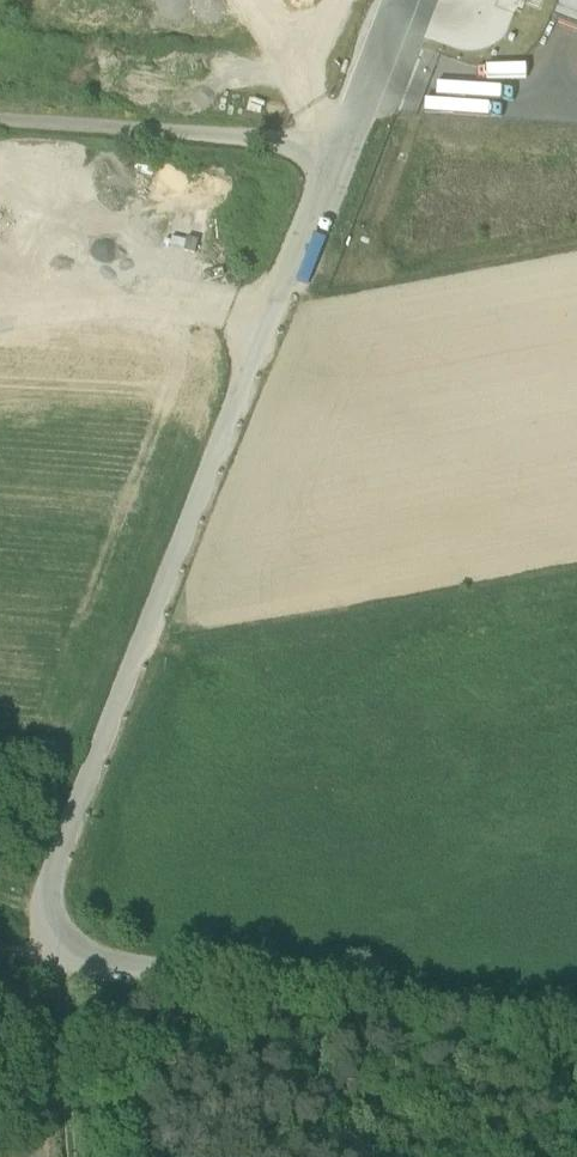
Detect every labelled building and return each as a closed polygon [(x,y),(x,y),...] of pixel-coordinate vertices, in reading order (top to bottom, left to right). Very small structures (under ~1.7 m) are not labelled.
[(554,17),(576,26),(576,0),(561,0),(554,17)]
